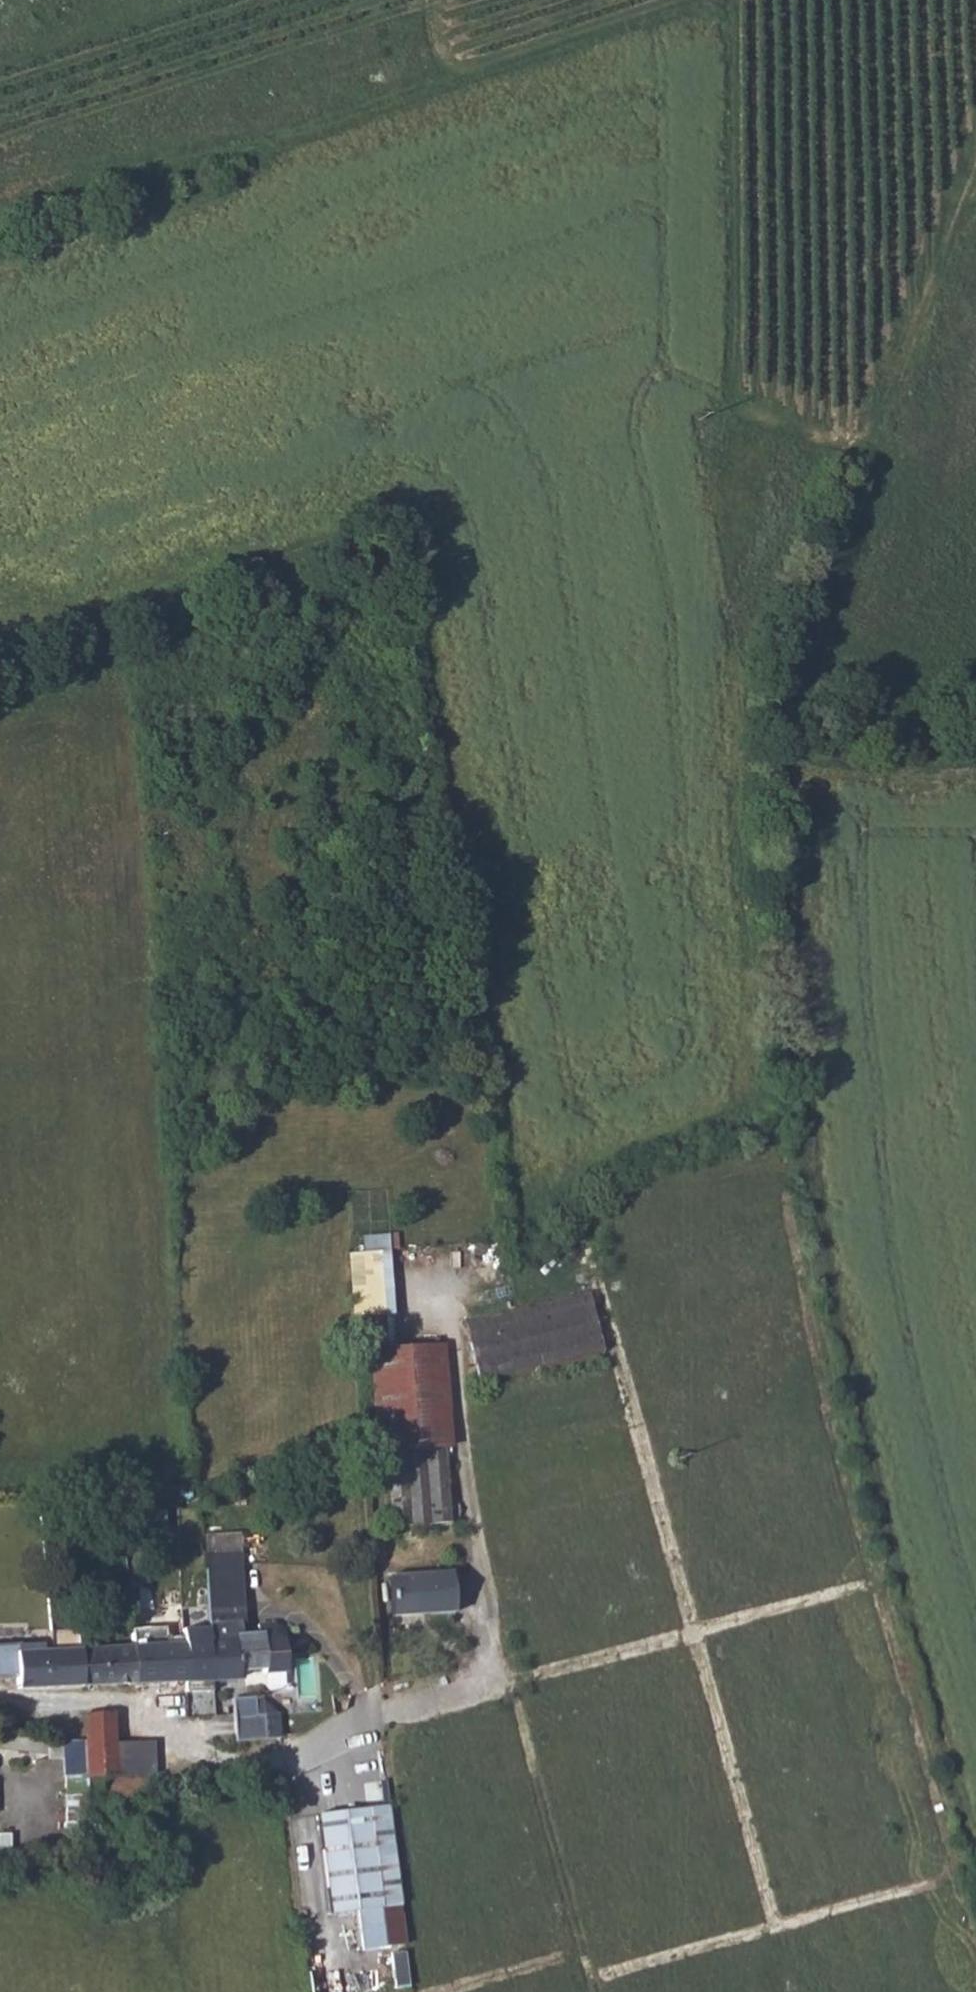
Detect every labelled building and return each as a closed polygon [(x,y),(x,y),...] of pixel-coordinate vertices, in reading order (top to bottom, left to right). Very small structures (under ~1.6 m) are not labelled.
[(389,1251),(347,1252),(351,1317),(365,1316),(379,1312),(391,1308),(389,1251)] [(601,1348),(587,1292),(464,1323),(478,1379),(601,1348)] [(392,1347),(391,1308),(379,1312),(365,1316),(374,1452),(451,1447),(444,1343),(392,1347)] [(453,1569),(390,1570),(391,1613),(453,1611),(453,1569)] [(238,1586),(208,1587),(209,1619),(239,1618),(238,1586)] [(209,1619),(209,1645),(210,1680),(242,1679),(242,1673),(273,1673),(274,1683),(292,1683),(292,1654),(291,1647),(291,1635),(271,1635),(271,1644),(240,1645),(239,1618),(209,1619)] [(22,1672),(22,1684),(75,1683),(74,1648),(19,1649),(19,1642),(0,1642),(0,1672),(22,1672)] [(209,1645),(131,1647),(132,1682),(209,1680),(210,1680),(209,1645)] [(132,1682),(131,1647),(78,1648),(74,1648),(75,1683),(132,1682)] [(236,1705),(243,1746),(269,1742),(250,1703),(236,1705)] [(85,1740),(87,1776),(115,1775),(113,1741),(113,1726),(100,1726),(99,1715),(84,1716),(85,1740)] [(61,1777),(87,1776),(85,1740),(59,1741),(61,1777)] [(115,1775),(133,1774),(132,1741),(113,1741),(115,1775)] [(404,1950),(391,1811),(320,1818),(330,1917),(360,1914),(364,1954),(404,1950)]
